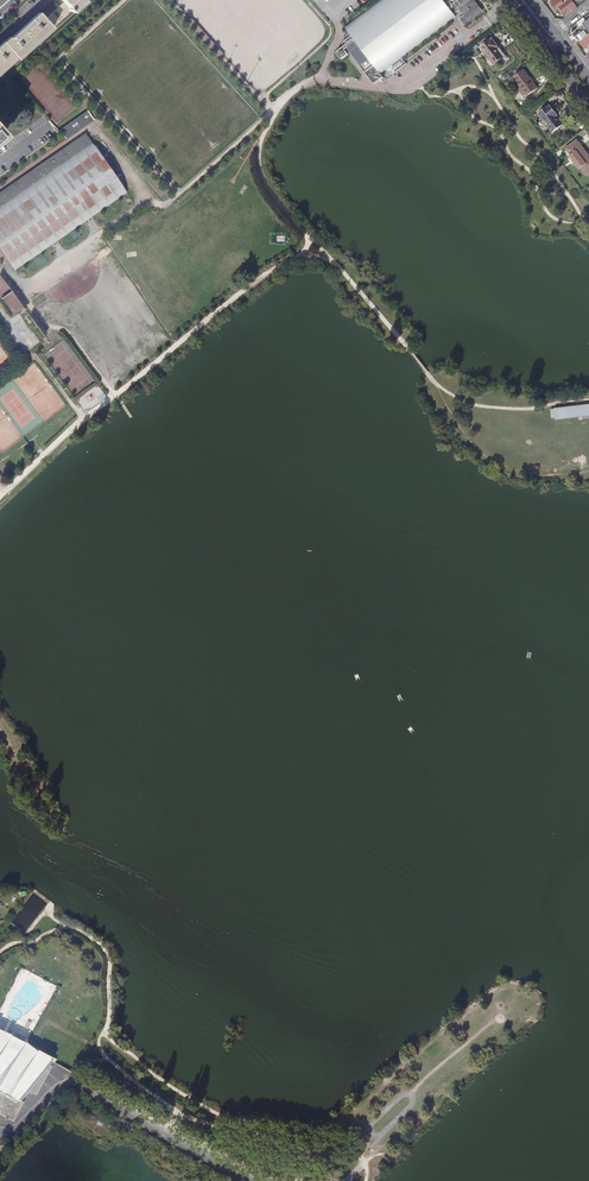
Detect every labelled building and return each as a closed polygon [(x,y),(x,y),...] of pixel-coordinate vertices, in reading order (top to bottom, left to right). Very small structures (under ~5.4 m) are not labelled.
[(64,2),(73,11),(79,5),(85,0),(84,0),(62,0),(64,2)] [(86,2),(85,0),(79,5),(73,11),(74,13),(86,2)] [(346,28),(350,33),(343,38),(345,41),(342,44),(345,47),(337,53),(337,55),(341,59),(343,59),(349,55),(345,50),(346,49),(373,84),(375,84),(383,78),(380,75),(425,40),(456,16),(454,14),(461,9),(465,15),(460,19),(465,25),(482,12),(473,0),(382,0),(346,28)] [(552,1),(554,3),(553,4),(556,9),(564,2),(563,0),(553,0),(552,1)] [(573,0),(569,0),(559,8),(566,16),(577,6),(573,0)] [(53,28),(73,11),(64,2),(47,17),(53,22),(50,24),(52,27),(53,28)] [(10,38),(5,43),(3,42),(0,44),(0,45),(0,71),(16,56),(17,58),(37,40),(52,27),(50,24),(39,12),(27,23),(12,36),(10,38)] [(53,28),(52,27),(37,40),(17,58),(19,59),(39,41),(53,28)] [(494,65),(504,57),(497,47),(498,46),(492,38),(480,47),(494,65)] [(17,58),(16,56),(0,71),(0,74),(17,58)] [(525,97),(537,88),(524,70),(514,78),(521,87),(518,89),(525,97)] [(556,136),(566,129),(559,120),(561,118),(551,105),(549,106),(548,106),(539,114),(556,136)] [(87,111),(60,130),(66,139),(93,120),(87,111)] [(15,270),(126,193),(102,157),(86,135),(0,194),(0,248),(3,252),(15,270)] [(588,173),(588,156),(577,140),(566,148),(586,175),(588,173)] [(0,292),(0,296),(13,315),(23,307),(9,286),(0,292)] [(28,347),(29,349),(37,343),(33,337),(35,335),(33,332),(31,334),(20,320),(9,328),(25,350),(28,347)] [(588,414),(588,403),(581,404),(580,402),(579,402),(579,404),(556,406),(558,417),(588,414)] [(0,1034),(0,1112),(0,1114),(13,1121),(23,1102),(21,1100),(29,1090),(36,1095),(51,1067),(48,1066),(52,1062),(0,1034)] [(133,1126),(121,1119),(119,1123),(131,1130),(133,1126)]
